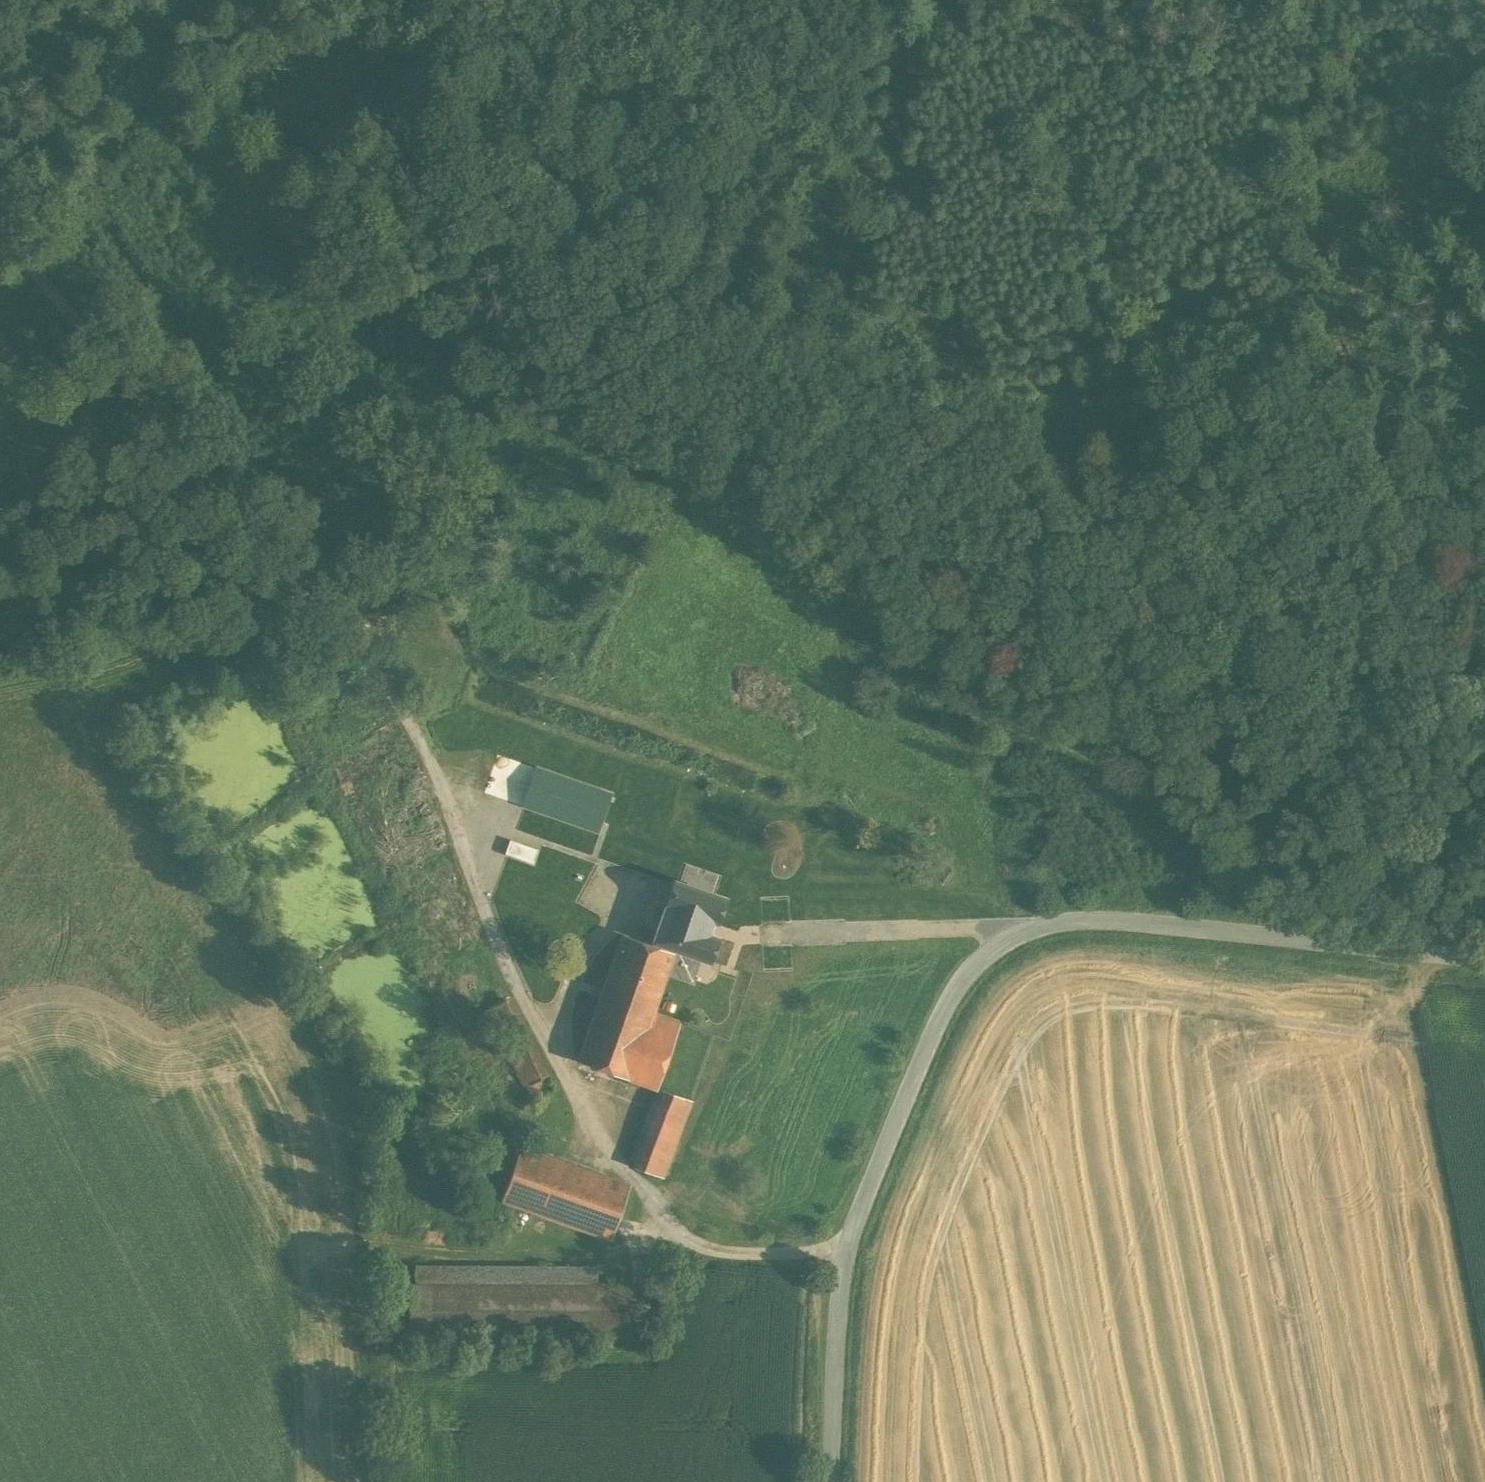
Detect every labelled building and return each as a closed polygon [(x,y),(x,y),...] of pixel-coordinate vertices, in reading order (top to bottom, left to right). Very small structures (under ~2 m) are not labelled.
[(588,785),(535,767),(522,805),(598,831),(611,793),(588,785)] [(609,873),(510,839),(496,881),(534,894),(594,915),(609,873)] [(725,899),(675,882),(667,904),(668,904),(655,941),(676,949),(710,961),(717,939),(707,935),(712,920),(717,921),(725,899)] [(624,935),(579,1061),(657,1089),(680,1022),(654,1013),(676,949),(655,941),(653,945),(624,935)] [(547,1085),(505,999),(487,1007),(509,1052),(530,1094),(547,1085)] [(509,1052),(487,1007),(479,1012),(501,1056),(509,1052)] [(664,1090),(635,1166),(634,1167),(662,1177),(663,1176),(662,1176),(691,1100),(664,1090)] [(630,1186),(521,1147),(502,1199),(611,1239),(630,1186)] [(596,1266),(416,1265),(416,1284),(596,1285),(596,1266)] [(416,1284),(410,1284),(409,1334),(631,1335),(632,1285),(596,1285),(416,1284)]
